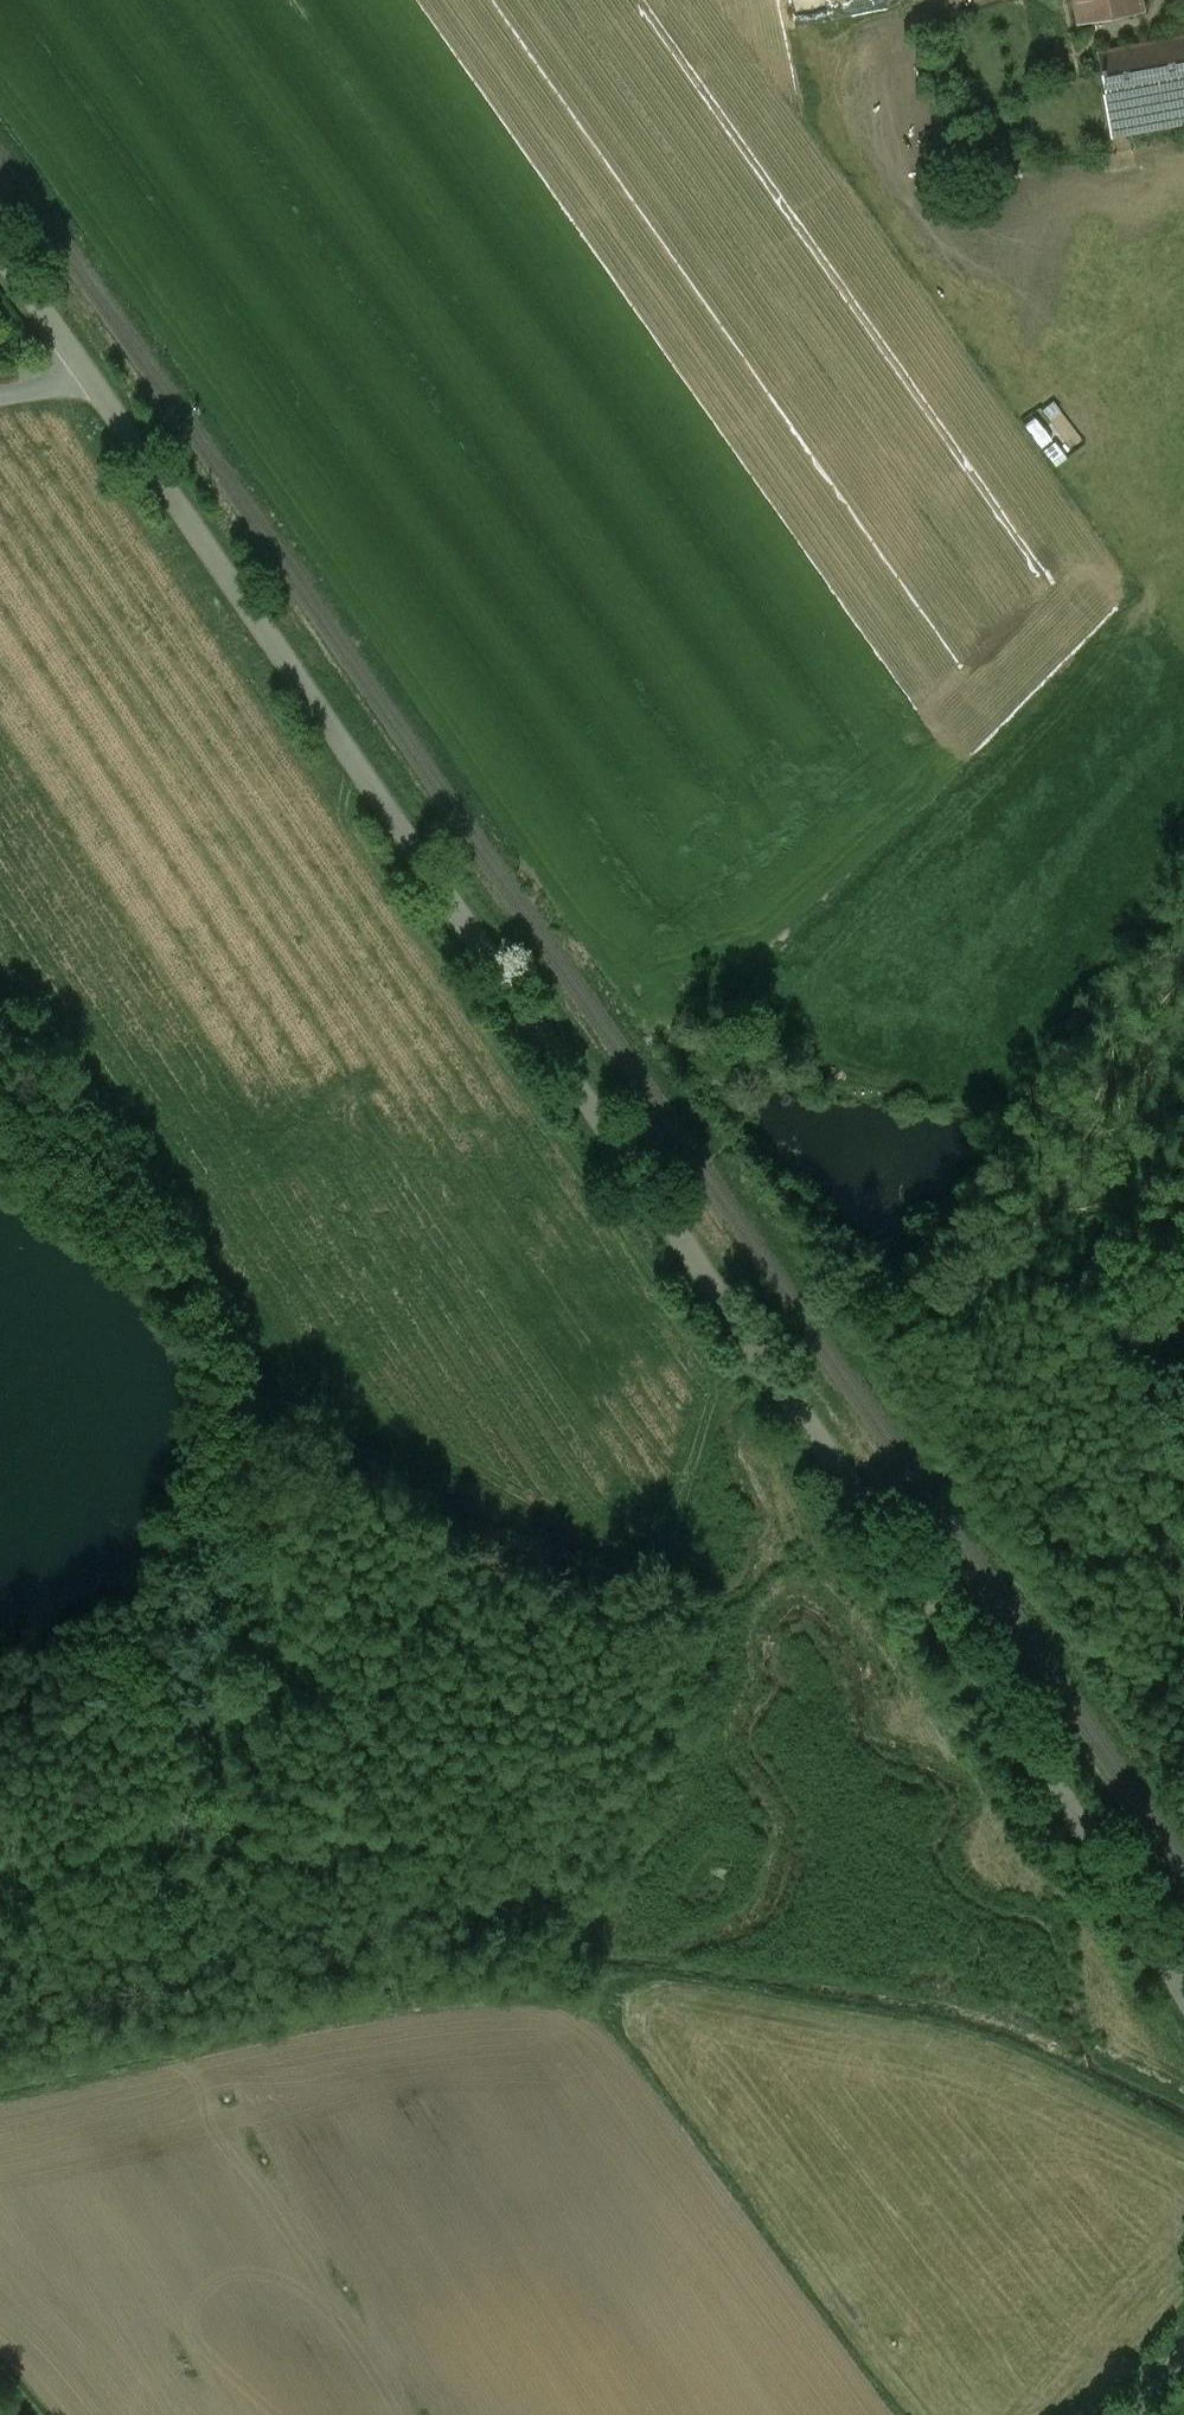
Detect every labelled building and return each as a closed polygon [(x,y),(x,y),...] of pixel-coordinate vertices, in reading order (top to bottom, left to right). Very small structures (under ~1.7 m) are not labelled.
[(832,0),(802,0),(804,9),(832,2),(832,0)] [(1078,23),(1143,11),(1141,0),(1073,0),(1078,23)] [(1098,53),(1102,77),(1109,115),(1183,101),(1183,37),(1098,53)] [(31,362),(18,366),(21,374),(33,369),(31,362)]
